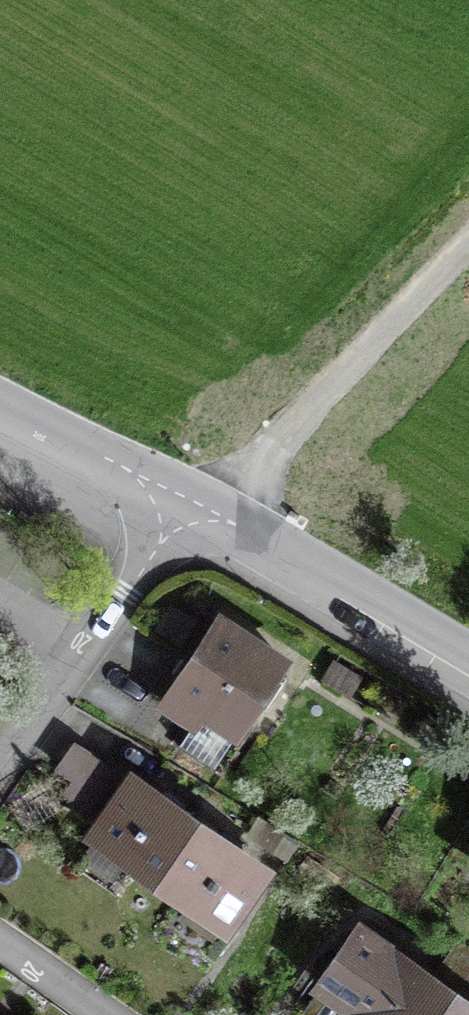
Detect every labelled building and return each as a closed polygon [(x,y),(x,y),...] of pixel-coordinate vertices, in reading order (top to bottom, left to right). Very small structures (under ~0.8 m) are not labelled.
[(241,750),(287,672),(216,630),(171,708),(241,750)] [(0,641),(0,662),(8,645),(0,641)] [(215,831),(188,812),(131,772),(85,838),(223,933),(269,868),(215,831)] [(460,874),(468,879),(468,859),(460,874)] [(351,919),(328,952),(307,982),(355,1014),(468,1014),(468,1000),(351,919)]
